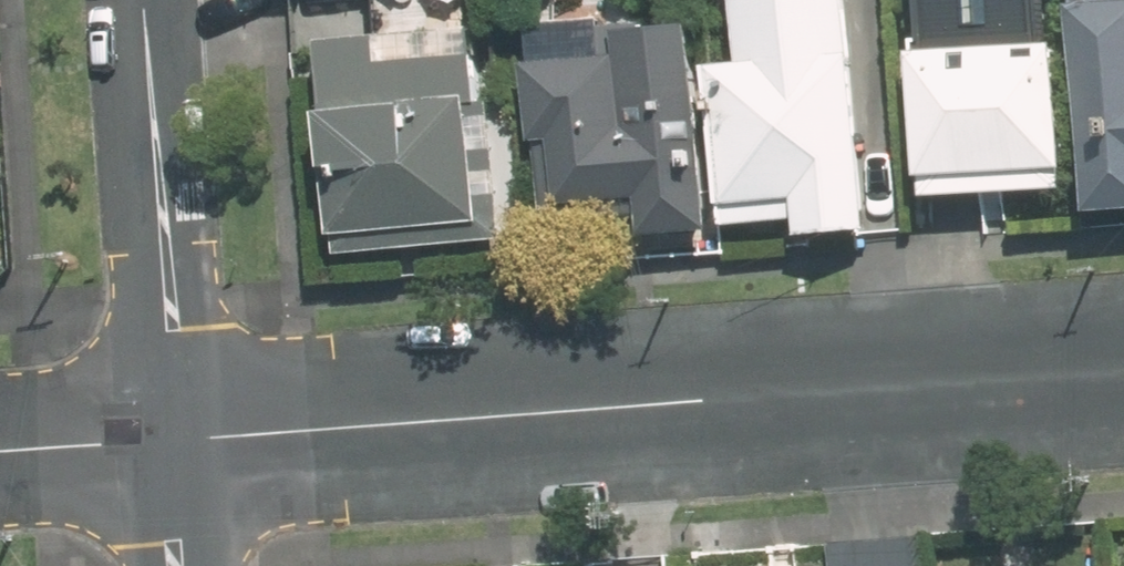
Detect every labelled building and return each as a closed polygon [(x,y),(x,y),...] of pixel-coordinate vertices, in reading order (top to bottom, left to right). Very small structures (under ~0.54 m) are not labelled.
[(877,0),(755,0),(758,54),(732,55),(739,196),(811,192),(814,232),(890,228),(877,0)] [(918,182),(1075,177),(1069,0),(912,0),(918,182)] [(1099,202),(1123,202),(1123,0),(1098,0),(1099,202)] [(724,222),(715,11),(640,14),(642,51),(548,55),(552,133),(572,132),(576,200),(656,196),(657,225),(724,222)] [(393,30),(330,34),(341,250),(510,242),(499,20),(460,22),(459,12),(393,15),(393,30)] [(938,534),(838,539),(840,565),(940,565),(938,534)]
